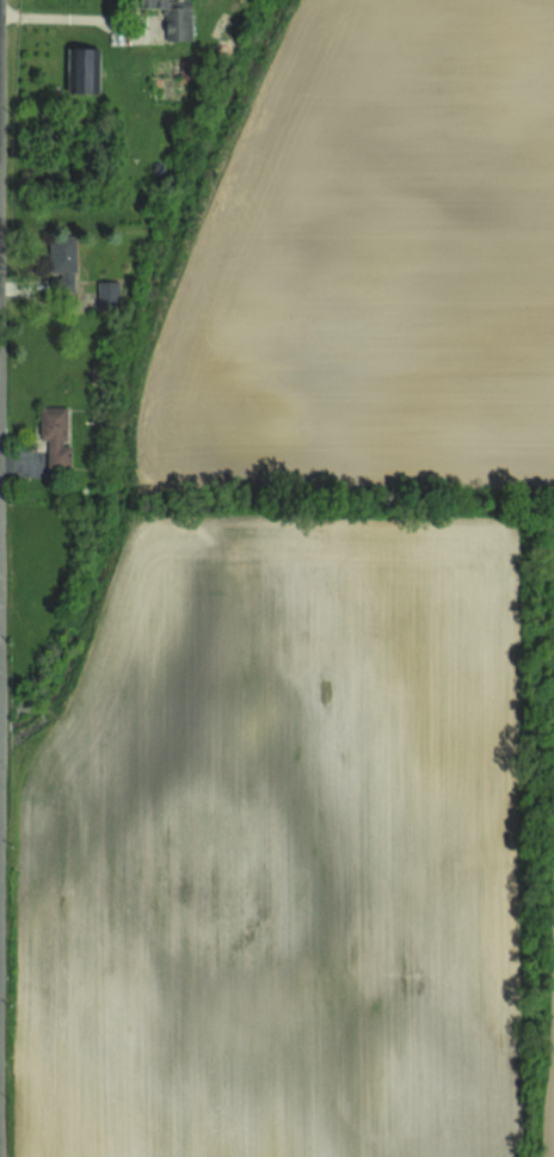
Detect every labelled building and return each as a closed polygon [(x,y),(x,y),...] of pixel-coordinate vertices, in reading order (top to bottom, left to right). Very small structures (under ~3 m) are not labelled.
[(165,7),(166,40),(192,39),(191,5),(168,6),(168,0),(140,0),(140,7),(165,7)] [(100,47),(68,47),(67,92),(99,92),(100,47)] [(77,272),(76,234),(49,235),(50,272),(77,272)] [(98,280),(98,308),(118,308),(119,281),(98,280)] [(71,444),(65,444),(66,406),(40,406),(39,439),(48,439),(47,467),(70,468),(71,444)]
